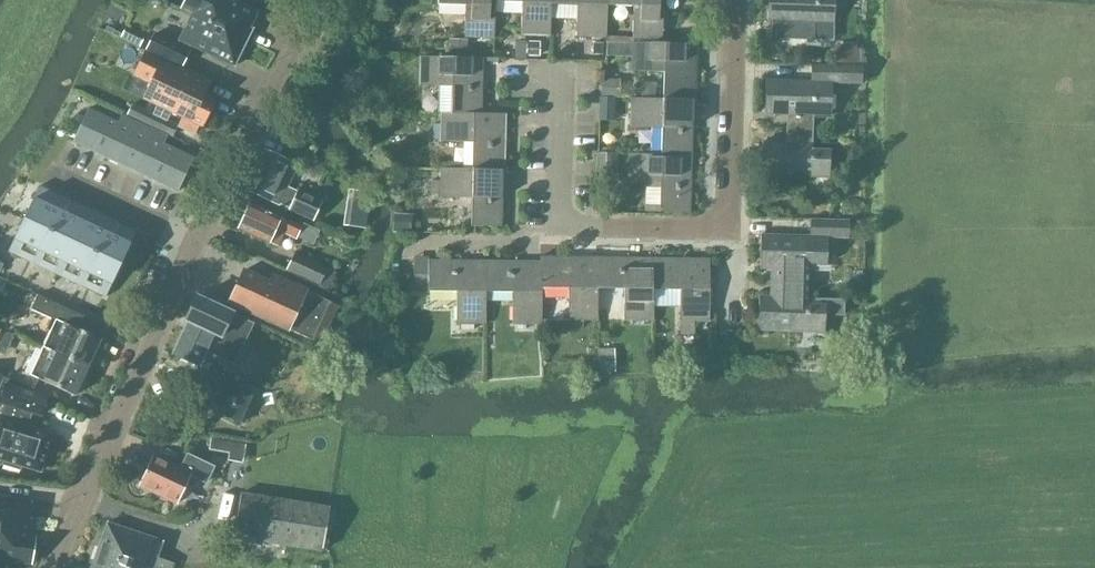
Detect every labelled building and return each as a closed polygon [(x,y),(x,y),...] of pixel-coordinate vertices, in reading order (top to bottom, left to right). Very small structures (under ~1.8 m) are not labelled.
[(177,13),(188,18),(188,17),(244,42),(249,31),(246,29),(254,13),(229,2),(230,0),(183,0),(177,13)] [(493,38),(494,3),(493,3),(493,0),(438,0),(437,5),(462,6),(461,38),(493,38)] [(549,36),(550,4),(549,4),(550,0),(493,0),(493,3),(494,3),(520,3),(519,35),(549,36)] [(606,38),(606,6),(605,6),(606,0),(550,0),(549,4),(550,4),(577,5),(576,37),(606,38)] [(661,39),(662,0),(606,0),(605,6),(606,6),(633,6),(632,38),(661,39)] [(833,25),(833,0),(767,0),(767,24),(833,25)] [(188,18),(176,44),(232,69),(244,42),(188,17),(188,18)] [(138,47),(142,39),(125,31),(121,39),(138,47)] [(156,37),(149,51),(169,60),(176,46),(156,37)] [(662,101),(693,102),(695,45),(632,43),(631,73),(663,74),(662,101)] [(150,52),(138,77),(151,83),(144,98),(158,106),(154,114),(166,120),(170,111),(183,117),(178,126),(195,134),(199,125),(203,127),(215,100),(186,86),(193,73),(180,67),(150,52)] [(452,88),(451,115),(482,116),(483,60),(421,58),(420,87),(452,88)] [(785,131),(810,132),(811,113),(830,113),(830,84),(861,85),(861,68),(810,67),(809,84),(765,82),(764,118),(785,119),(785,131)] [(602,97),(614,97),(615,81),(602,81),(602,97)] [(339,110),(351,111),(352,95),(340,94),(339,110)] [(661,130),(661,156),(662,156),(691,157),(693,102),(662,101),(630,99),(629,129),(661,130)] [(88,109),(73,141),(178,191),(194,158),(164,144),(168,135),(122,114),(118,123),(88,109)] [(441,114),(440,144),(472,145),(472,172),(502,173),(504,116),(482,116),(451,115),(441,114)] [(270,139),(288,147),(294,136),(275,128),(270,139)] [(762,179),(827,181),(828,153),(810,152),(810,132),(785,131),(784,144),(763,143),(762,179)] [(288,212),(313,223),(322,203),(297,192),(297,194),(286,189),(296,168),(263,153),(245,193),(278,207),(279,206),(289,211),(288,212)] [(598,178),(613,178),(614,156),(598,155),(598,178)] [(661,156),(628,155),(628,185),(660,186),(659,213),(690,214),(691,157),(662,156),(661,156)] [(440,170),(439,200),(471,201),(471,228),(501,229),(502,173),(472,172),(440,170)] [(136,232),(39,186),(24,219),(9,251),(34,263),(80,285),(103,295),(106,297),(136,232)] [(237,231),(268,245),(274,233),(278,235),(280,231),(296,239),(300,229),(249,205),(237,231)] [(392,228),(411,229),(411,216),(392,215),(392,228)] [(809,238),(826,239),(849,240),(850,223),(809,222),(809,238)] [(760,237),(759,272),(781,272),(780,286),(806,286),(806,268),(825,268),(826,239),(809,238),(760,237)] [(288,271),(321,286),(329,269),(295,254),(288,271)] [(596,259),(540,259),(540,263),(541,290),(568,290),(568,321),(596,321),(597,290),(596,259)] [(653,259),(596,259),(597,290),(624,290),(624,322),(653,321),(653,306),(653,290),(652,290),(653,259)] [(709,322),(708,260),(653,259),(652,290),(653,290),(653,306),(680,307),(680,332),(693,332),(692,322),(709,322)] [(428,283),(414,283),(414,294),(428,294),(456,294),(456,325),(485,325),(485,294),(485,263),(484,263),(461,262),(428,262),(428,283)] [(523,263),(485,263),(485,294),(512,293),(512,325),(540,325),(541,290),(540,263),(523,263)] [(243,273),(228,305),(288,334),(318,349),(337,310),(306,295),(273,279),(269,286),(243,273)] [(758,298),(757,334),(823,335),(823,317),(841,317),(842,302),(805,301),(806,286),(780,286),(780,299),(758,298)] [(43,346),(87,367),(100,339),(83,331),(89,318),(38,294),(31,308),(51,317),(46,327),(51,330),(43,346)] [(189,322),(174,354),(199,365),(200,363),(205,366),(199,379),(194,377),(185,397),(241,423),(255,393),(229,381),(236,367),(235,365),(230,362),(241,339),(245,341),(253,324),(197,297),(186,320),(189,322)] [(29,374),(74,395),(87,367),(43,346),(29,374)] [(612,349),(599,350),(599,372),(613,372),(612,349)] [(19,466),(38,472),(49,436),(25,428),(30,413),(39,416),(45,397),(4,385),(0,397),(0,404),(1,404),(0,407),(0,460),(2,461),(1,465),(18,470),(19,466)] [(212,448),(245,454),(247,443),(213,437),(212,448)] [(137,486),(175,502),(188,472),(203,479),(209,464),(184,453),(178,467),(150,455),(137,486)] [(233,541),(321,552),(328,509),(239,495),(233,541)] [(32,501),(0,497),(0,559),(32,564),(36,537),(30,536),(33,519),(30,518),(32,501)] [(173,564),(156,558),(161,544),(107,525),(93,567),(172,567),(173,564)]
